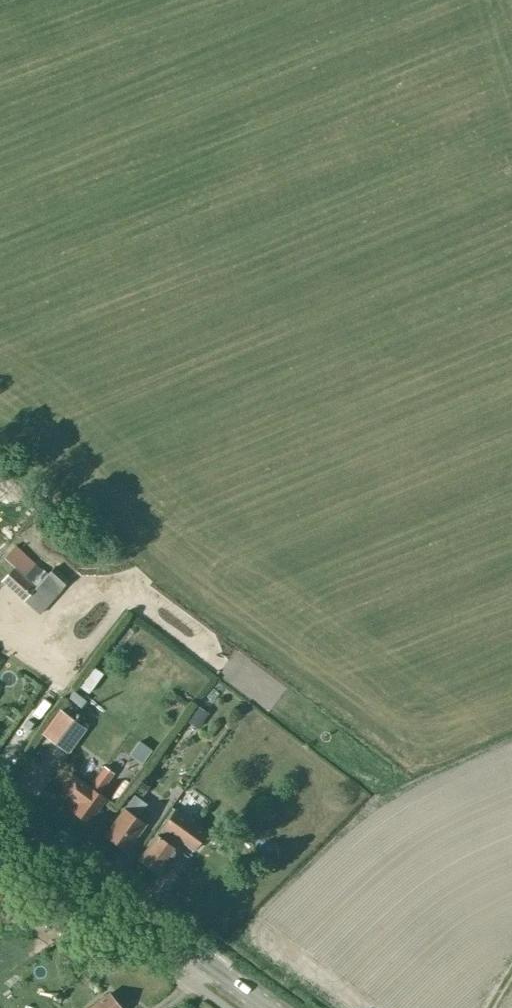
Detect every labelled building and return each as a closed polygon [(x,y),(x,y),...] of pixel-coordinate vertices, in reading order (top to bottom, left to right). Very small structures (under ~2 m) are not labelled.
[(23,509),(35,512),(39,494),(27,491),(23,509)] [(2,580),(39,613),(69,580),(54,567),(46,575),(8,541),(0,549),(0,554),(14,566),(2,580)] [(39,732),(67,752),(85,727),(57,707),(39,732)] [(90,785),(73,773),(61,790),(78,801),(71,810),(88,822),(106,797),(99,792),(113,772),(104,765),(90,785)] [(126,850),(146,823),(136,816),(146,803),(134,794),(124,807),(104,834),(126,850)] [(162,826),(163,826),(157,834),(139,859),(158,873),(176,848),(176,847),(181,840),(193,849),(206,831),(175,809),(162,826)] [(109,993),(90,1007),(121,1007),(109,993)]
